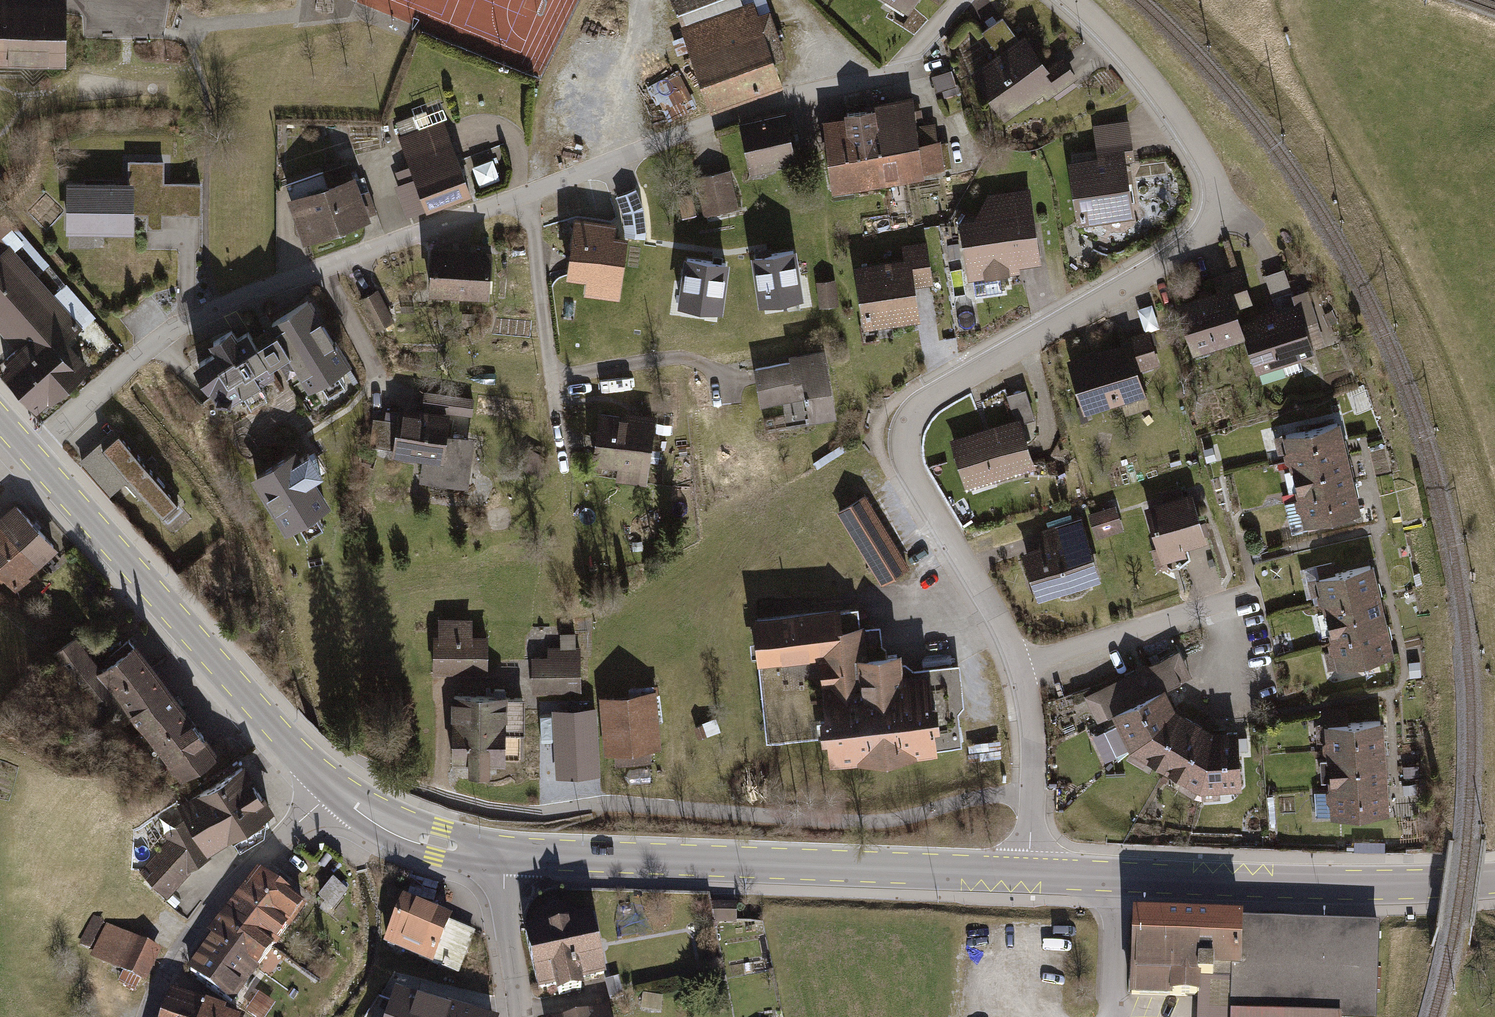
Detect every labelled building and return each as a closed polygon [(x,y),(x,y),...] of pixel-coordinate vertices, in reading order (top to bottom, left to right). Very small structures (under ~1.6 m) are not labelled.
[(60,59),(60,17),(60,0),(0,0),(0,58),(60,59)] [(704,109),(776,83),(768,61),(781,57),(761,0),(665,0),(704,109)] [(915,0),(871,0),(903,20),(915,0)] [(979,33),(995,56),(1017,41),(1001,18),(979,33)] [(1022,38),(1017,41),(995,56),(968,76),(999,121),(1038,94),(1043,102),(1073,82),(1056,58),(1042,68),(1022,38)] [(662,122),(694,110),(680,72),(643,86),(650,106),(656,104),(662,122)] [(940,97),(954,94),(949,72),(927,78),(930,90),(938,88),(940,97)] [(413,187),(422,213),(468,196),(433,100),(408,109),(410,116),(392,122),(397,137),(395,138),(406,168),(392,173),(399,192),(413,187)] [(882,104),(894,181),(924,177),(923,172),(938,170),(938,175),(950,173),(945,142),(934,144),(931,125),(913,128),(909,100),(882,104)] [(870,154),(875,184),(894,181),(882,104),(863,107),(864,111),(870,154)] [(843,158),(870,154),(864,111),(837,115),(837,119),(843,158)] [(734,122),(744,173),(790,165),(781,114),(734,122)] [(817,122),(828,191),(848,188),(843,158),(837,119),(817,122)] [(1064,163),(1073,229),(1129,221),(1121,168),(1130,167),(1124,122),(1089,127),(1094,159),(1064,163)] [(843,158),(848,188),(875,184),(870,154),(843,158)] [(477,163),(481,181),(501,177),(496,159),(477,163)] [(127,182),(64,182),(64,233),(131,233),(131,213),(135,213),(147,213),(147,228),(162,228),(162,215),(198,215),(198,183),(163,182),(163,161),(127,161),(127,182)] [(288,204),(302,243),(371,219),(369,215),(376,212),(369,191),(361,193),(354,174),(351,176),(347,164),(331,169),(335,180),(286,198),(288,204)] [(735,212),(725,171),(689,180),(699,221),(735,212)] [(956,220),(966,284),(1018,276),(1016,267),(1036,264),(1024,188),(984,194),(970,218),(956,220)] [(10,226),(0,215),(0,235),(10,226)] [(584,290),(615,294),(622,241),(594,237),(595,230),(568,227),(561,275),(586,278),(584,290)] [(7,234),(39,269),(45,264),(13,228),(7,234)] [(899,259),(849,266),(857,328),(914,320),(910,286),(925,284),(920,242),(897,245),(899,259)] [(4,246),(0,250),(0,333),(12,347),(0,358),(0,378),(31,412),(85,364),(63,340),(93,313),(64,281),(48,295),(4,246)] [(488,252),(427,248),(423,293),(485,297),(488,252)] [(755,257),(762,300),(801,294),(794,250),(755,257)] [(686,258),(680,302),(719,308),(725,263),(686,258)] [(1172,301),(1187,353),(1241,337),(1232,310),(1248,305),(1237,268),(1211,276),(1215,288),(1172,301)] [(1237,321),(1254,373),(1310,355),(1307,346),(1319,342),(1302,291),(1292,294),(1287,278),(1263,286),(1271,311),(1237,321)] [(831,280),(812,282),(814,304),(834,302),(831,280)] [(374,292),(353,302),(368,332),(389,322),(374,292)] [(611,321),(642,326),(647,300),(616,295),(611,321)] [(207,353),(200,358),(217,385),(224,381),(232,393),(235,391),(242,404),(259,394),(251,382),(270,370),(265,362),(278,354),(300,391),(344,365),(329,339),(325,341),(301,301),(267,322),(271,328),(247,342),(239,329),(229,335),(225,327),(200,342),(207,353)] [(1061,359),(1079,414),(1109,404),(1114,417),(1146,407),(1128,354),(1154,345),(1148,328),(1117,338),(1118,341),(1061,359)] [(802,423),(834,418),(822,347),(782,354),(783,362),(749,367),(755,406),(787,401),(789,411),(800,409),(802,423)] [(1029,387),(1011,392),(1018,416),(1035,411),(1029,387)] [(390,447),(389,458),(416,460),(414,481),(465,486),(469,439),(440,437),(442,413),(468,415),(470,398),(419,393),(417,409),(393,407),(392,419),(368,417),(366,445),(390,447)] [(610,482),(642,486),(650,417),(593,411),(586,465),(612,468),(610,482)] [(1015,419),(945,439),(960,491),(1030,471),(1015,419)] [(1336,422),(1278,436),(1285,466),(1343,453),(1336,422)] [(111,493),(130,479),(159,516),(178,502),(122,428),(84,457),(111,493)] [(290,450),(244,478),(277,533),(323,506),(309,481),(316,477),(315,474),(321,470),(310,452),(304,456),(301,452),(294,456),(290,450)] [(1343,453),(1285,466),(1292,497),(1350,483),(1343,453)] [(1350,483),(1292,497),(1280,499),(1287,530),(1357,514),(1350,483)] [(1160,501),(1139,507),(1152,555),(1202,541),(1189,493),(1179,496),(1175,485),(1157,490),(1160,501)] [(833,512),(876,583),(905,566),(861,494),(833,512)] [(0,509),(0,529),(33,564),(50,549),(7,503),(0,509)] [(1084,514),(1092,538),(1121,529),(1113,505),(1084,514)] [(1030,599),(1095,579),(1077,519),(1069,522),(1066,514),(1041,522),(1043,530),(1039,531),(1034,545),(1015,550),(1030,599)] [(33,564),(0,529),(0,582),(7,589),(33,564)] [(1374,595),(1367,564),(1309,578),(1315,603),(1317,608),(1374,595)] [(1382,625),(1374,595),(1317,608),(1324,639),(1382,625)] [(812,657),(877,652),(875,625),(855,626),(853,608),(749,617),(760,738),(819,733),(812,657)] [(427,633),(427,670),(484,670),(484,634),(468,633),(468,618),(458,618),(458,614),(434,614),(434,633),(427,633)] [(1389,656),(1382,625),(1324,639),(1325,644),(1331,669),(1389,656)] [(529,657),(530,692),(577,690),(575,630),(556,630),(556,644),(541,645),(542,656),(529,657)] [(107,688),(131,722),(170,694),(133,641),(98,665),(77,636),(48,657),(82,705),(107,688)] [(812,657),(819,733),(822,764),(933,753),(933,747),(957,745),(954,712),(960,703),(956,664),(910,668),(901,662),(896,662),(895,650),(877,652),(812,657)] [(1176,650),(1082,695),(1094,721),(1106,715),(1162,689),(1188,676),(1176,650)] [(1417,661),(1405,662),(1406,677),(1418,676),(1417,661)] [(1162,689),(1106,715),(1111,725),(1100,732),(1102,735),(1091,741),(1102,759),(1112,754),(1114,758),(1126,751),(1172,711),(1162,689)] [(653,692),(599,697),(604,753),(612,752),(614,766),(649,762),(648,749),(659,748),(653,692)] [(446,694),(447,764),(458,764),(458,772),(483,772),(483,764),(501,764),(501,760),(520,760),(520,698),(502,698),(502,693),(446,694)] [(172,780),(211,752),(170,694),(131,722),(172,780)] [(596,707),(551,710),(555,780),(601,777),(596,707)] [(1121,760),(1156,781),(1190,722),(1172,711),(1126,751),(1121,760)] [(698,722),(689,727),(695,737),(704,732),(698,722)] [(1205,731),(1190,722),(1156,781),(1193,802),(1199,793),(1205,731)] [(1381,722),(1319,725),(1320,755),(1382,752),(1381,722)] [(1235,791),(1231,731),(1205,731),(1199,793),(1235,791)] [(1382,752),(1320,755),(1322,786),(1384,783),(1382,752)] [(273,810),(243,762),(174,806),(182,819),(204,853),(273,810)] [(1418,767),(1401,768),(1401,779),(1419,778),(1418,767)] [(1384,783),(1322,786),(1315,786),(1317,816),(1385,813),(1384,783)] [(138,871),(168,895),(196,861),(204,853),(182,819),(170,831),(138,871)] [(258,874),(244,892),(290,928),(304,909),(258,874)] [(329,909),(343,891),(330,880),(316,899),(329,909)] [(277,944),(290,928),(244,892),(231,909),(277,944)] [(732,902),(711,902),(711,917),(732,917),(732,902)] [(401,903),(382,949),(432,970),(434,965),(457,974),(475,933),(401,903)] [(255,972),(277,944),(231,909),(210,937),(214,940),(255,972)] [(520,933),(534,994),(548,991),(549,996),(575,990),(574,984),(603,977),(588,916),(520,933)] [(1132,917),(1129,1000),(1187,1002),(1198,1003),(1197,1016),(1375,1016),(1379,928),(1132,917)] [(87,957),(142,982),(156,952),(86,919),(75,943),(91,950),(87,957)] [(214,940),(190,971),(235,1005),(259,974),(255,972),(214,940)] [(218,1016),(221,1009),(168,989),(158,1016),(220,1016),(218,1016)] [(393,991),(385,1016),(479,1016),(393,991)] [(605,1009),(567,1016),(606,1016),(605,1009)]
